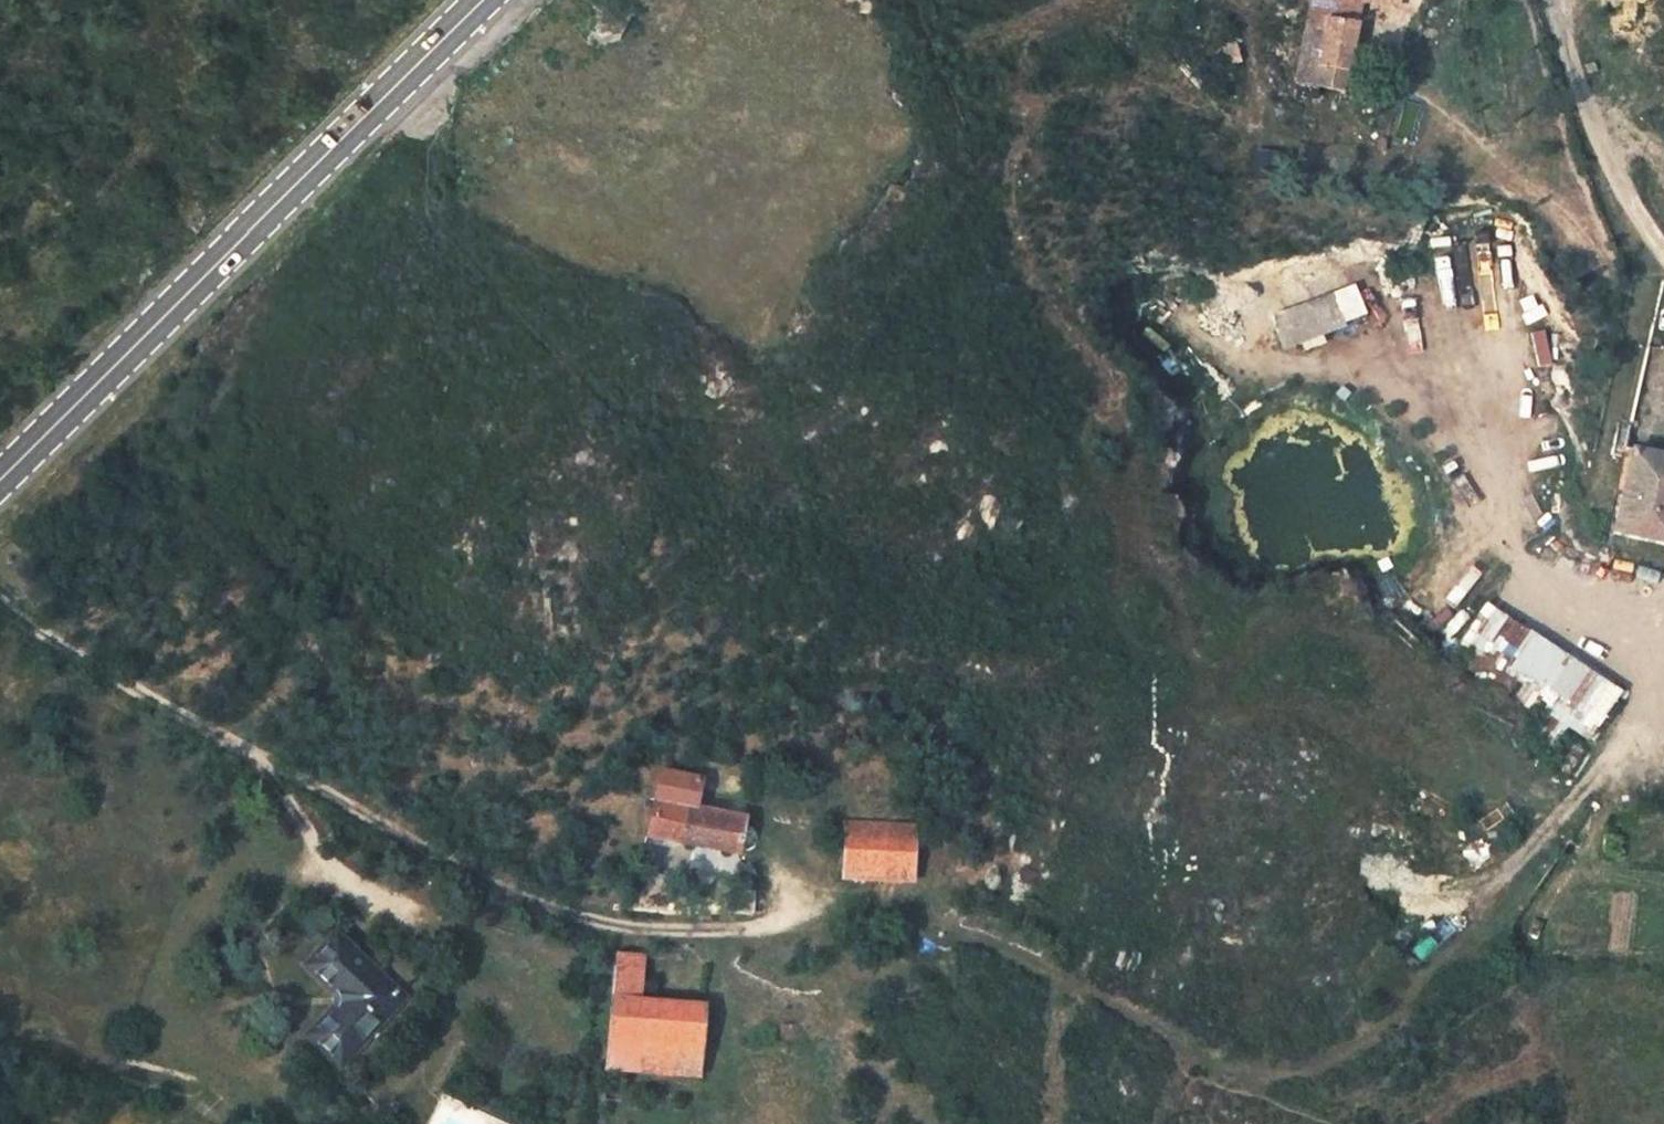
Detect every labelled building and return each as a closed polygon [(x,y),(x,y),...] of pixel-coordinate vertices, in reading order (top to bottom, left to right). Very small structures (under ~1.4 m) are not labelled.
[(1382,6),(1349,6),(1348,19),(1330,19),(1328,63),(1350,63),(1350,79),(1378,80),(1382,6)] [(1275,343),(1364,319),(1355,285),(1266,309),(1275,343)] [(1663,513),(1663,432),(1660,431),(1642,508),(1663,513)] [(1613,703),(1640,667),(1554,598),(1526,633),(1613,703)] [(661,772),(646,839),(689,848),(699,807),(705,783),(661,772)] [(742,859),(751,822),(699,807),(689,848),(742,859)] [(846,819),(842,880),(914,885),(919,824),(846,819)] [(311,962),(344,995),(311,1026),(337,1054),(400,996),(341,934),(311,962)] [(604,1073),(702,1075),(701,1004),(645,999),(648,958),(618,954),(604,1073)]
